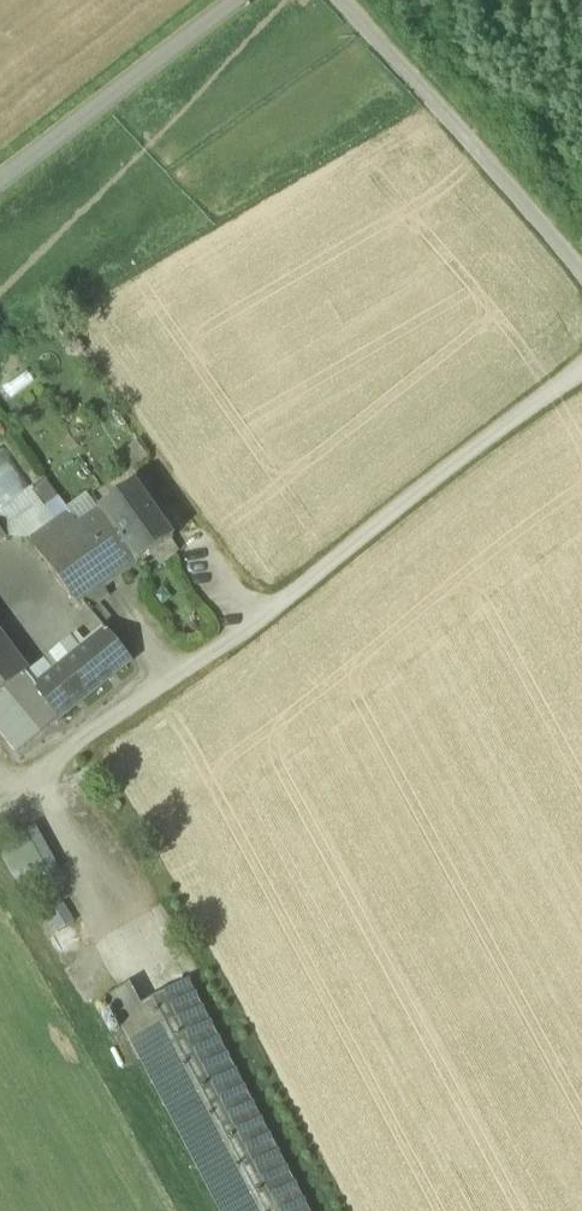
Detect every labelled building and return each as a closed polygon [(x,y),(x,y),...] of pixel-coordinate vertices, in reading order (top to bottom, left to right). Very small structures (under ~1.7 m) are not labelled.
[(31,490),(40,483),(2,449),(0,451),(0,513),(31,490)] [(45,479),(40,483),(31,490),(45,511),(59,500),(45,479)] [(135,485),(99,510),(138,565),(151,556),(170,542),(173,539),(135,485)] [(69,513),(66,509),(59,500),(45,511),(31,490),(0,513),(0,531),(6,539),(29,542),(69,513)] [(77,525),(99,510),(87,494),(66,509),(69,513),(77,525)] [(104,590),(138,565),(99,510),(77,525),(63,535),(104,590)] [(83,606),(89,613),(109,597),(104,590),(63,535),(77,525),(69,513),(29,542),(79,609),(83,606)] [(180,554),(170,542),(151,556),(160,569),(180,554)] [(78,636),(52,656),(61,668),(105,633),(102,630),(85,643),(78,636)] [(105,633),(61,668),(37,688),(35,690),(59,719),(130,661),(106,632),(105,633)] [(26,674),(29,672),(0,635),(0,694),(26,674)] [(26,674),(37,688),(61,668),(52,656),(44,663),(43,661),(29,673),(29,672),(26,674)] [(26,674),(0,694),(0,730),(17,753),(59,719),(35,690),(37,688),(26,674)] [(35,827),(24,834),(48,876),(59,869),(35,827)] [(24,834),(0,850),(0,851),(23,893),(48,876),(24,834)] [(64,904),(46,915),(57,934),(75,923),(64,904)] [(221,1210),(307,1210),(187,983),(186,984),(141,1007),(130,986),(118,992),(108,997),(221,1210)]
